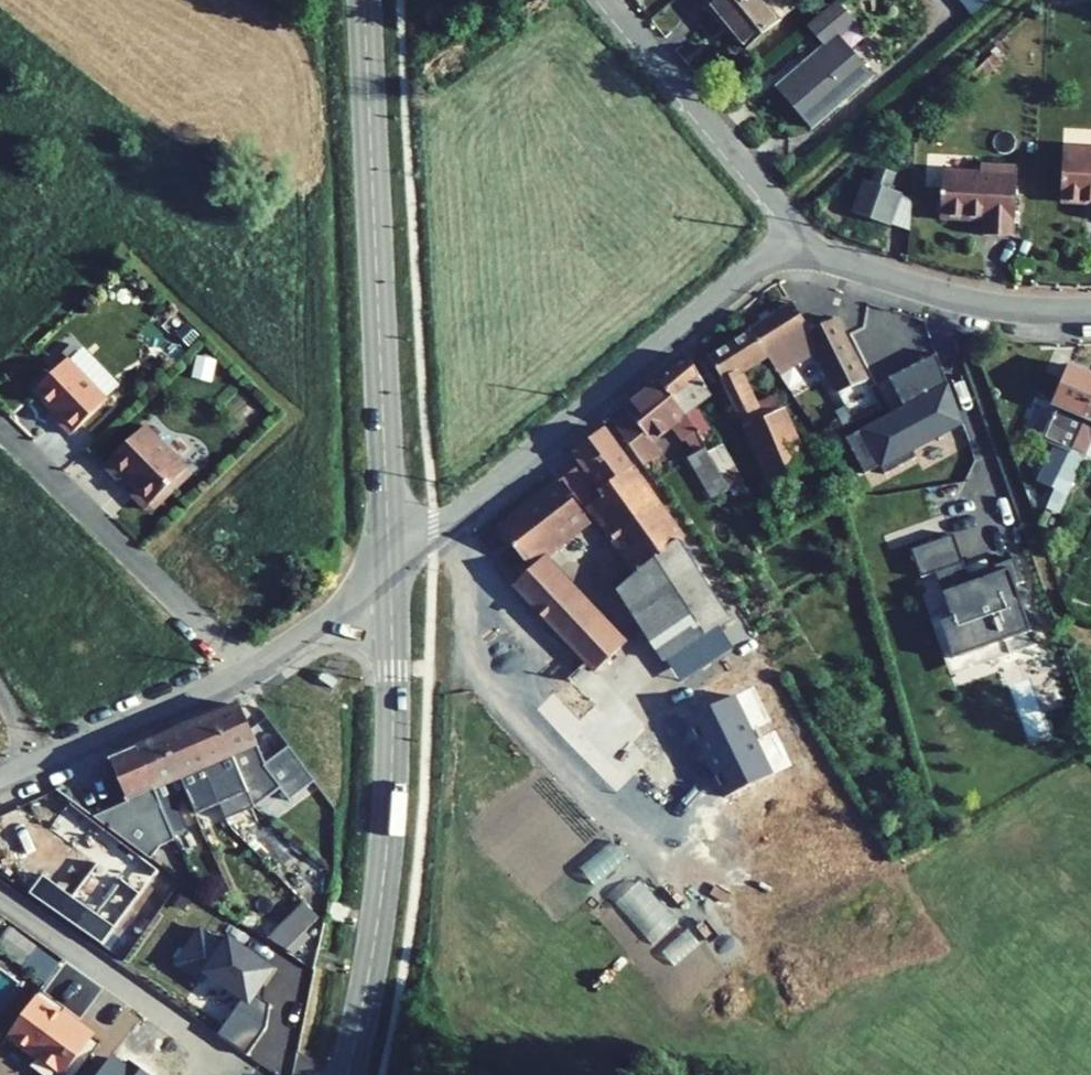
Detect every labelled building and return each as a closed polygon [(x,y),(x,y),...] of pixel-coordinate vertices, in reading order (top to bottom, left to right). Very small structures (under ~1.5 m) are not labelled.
[(707,3),(744,48),(776,21),(759,0),(711,0),(707,3)] [(966,12),(986,0),(959,0),(966,12)] [(855,23),(838,3),(808,28),(824,47),(832,55),(821,65),(813,56),(776,87),(810,128),(871,76),(839,37),(855,23)] [(1000,62),(993,54),(972,74),(979,82),(983,81),(998,67),(1000,62)] [(900,150),(899,161),(910,161),(910,150),(900,150)] [(1062,150),(1060,202),(1090,202),(1090,151),(1062,150)] [(983,221),(982,236),(1014,237),(1017,168),(980,166),(980,173),(942,171),(939,219),(983,221)] [(878,169),(873,185),(864,182),(854,211),(909,231),(910,199),(888,191),(894,175),(878,169)] [(1034,275),(1034,267),(1023,267),(1023,275),(1034,275)] [(809,331),(792,305),(751,331),(765,353),(777,372),(816,349),(838,392),(865,379),(834,319),(809,331)] [(173,327),(171,344),(190,346),(192,329),(173,327)] [(767,487),(809,468),(783,411),(772,417),(765,401),(753,407),(736,372),(765,353),(751,331),(709,358),(722,380),(746,433),(767,487)] [(936,357),(889,378),(904,406),(846,438),(866,472),(879,466),(884,473),(915,457),(912,452),(962,426),(936,357)] [(66,358),(33,391),(60,418),(57,422),(70,435),(107,399),(66,358)] [(193,376),(209,379),(213,362),(197,358),(193,376)] [(699,437),(709,430),(694,409),(711,397),(689,358),(658,382),(684,416),(696,432),(699,437)] [(1083,417),(1090,399),(1090,376),(1069,366),(1052,404),(1083,417)] [(671,427),(682,441),(684,440),(696,432),(684,416),(658,382),(624,408),(628,414),(614,425),(643,464),(659,452),(651,442),(671,427)] [(783,411),(776,396),(765,401),(772,417),(783,411)] [(1090,441),(1090,399),(1083,417),(1070,448),(1085,454),(1090,441)] [(171,492),(167,487),(186,469),(145,426),(102,466),(123,487),(127,483),(135,491),(130,495),(144,509),(152,510),(171,492)] [(632,469),(602,428),(570,453),(601,491),(613,482),(632,469)] [(684,440),(695,453),(704,448),(699,437),(696,432),(684,440)] [(734,466),(721,444),(707,452),(720,474),(734,466)] [(1057,477),(1068,451),(1052,444),(1036,480),(1052,488),(1057,477)] [(704,448),(695,453),(687,457),(712,499),(729,490),(720,474),(707,452),(704,448)] [(1057,477),(1072,484),(1085,454),(1070,448),(1068,451),(1057,477)] [(995,475),(985,449),(968,455),(977,481),(995,475)] [(729,490),(734,498),(748,490),(734,466),(720,474),(729,490)] [(190,473),(186,469),(167,487),(171,492),(190,473)] [(681,539),(632,469),(613,482),(663,552),(677,542),(681,539)] [(551,552),(589,521),(557,481),(497,528),(523,561),(545,544),(551,552)] [(663,552),(613,482),(601,491),(603,494),(589,505),(637,573),(616,588),(663,662),(727,620),(677,542),(663,552)] [(1044,526),(1059,491),(1052,488),(1037,523),(1044,526)] [(934,574),(938,585),(966,576),(952,536),(912,550),(922,578),(934,574)] [(523,561),(529,569),(544,557),(551,552),(545,544),(523,561)] [(595,671),(625,643),(544,557),(529,569),(513,585),(595,671)] [(938,619),(951,657),(1030,631),(1007,562),(966,576),(938,585),(948,616),(938,619)] [(734,693),(683,719),(724,798),(775,772),(734,693)] [(265,763),(239,706),(213,717),(230,755),(245,791),(253,808),(280,788),(289,800),(309,785),(283,749),(265,763)] [(213,762),(230,755),(213,717),(188,727),(213,788),(222,784),(213,762)] [(186,794),(188,798),(213,788),(188,727),(162,738),(186,794)] [(173,799),(186,794),(162,738),(136,749),(174,836),(187,831),(173,799)] [(314,781),(288,745),(283,749),(309,785),(314,781)] [(176,839),(174,836),(136,749),(109,760),(127,801),(91,817),(150,860),(160,847),(176,839)] [(253,808),(245,791),(218,802),(221,808),(226,820),(253,808)] [(51,829),(123,883),(127,879),(136,865),(142,869),(146,863),(69,805),(51,829)] [(213,825),(226,820),(221,808),(208,814),(213,825)] [(208,814),(196,819),(201,830),(213,825),(208,814)] [(132,883),(142,869),(136,865),(127,879),(132,883)] [(43,876),(27,899),(65,926),(81,903),(43,876)] [(233,902),(226,887),(217,891),(224,906),(233,902)] [(266,938),(287,949),(320,918),(302,900),(266,938)] [(0,939),(0,951),(22,967),(35,949),(36,947),(9,927),(0,939)] [(202,973),(224,942),(204,928),(178,964),(198,979),(202,973)] [(277,968),(230,934),(224,942),(202,973),(242,1001),(250,1007),(256,998),(277,968)] [(46,985),(60,966),(35,949),(22,967),(46,985)] [(96,1035),(39,993),(6,1039),(57,1074),(68,1074),(96,1035)] [(250,1007),(242,1001),(216,1034),(248,1057),(265,1032),(271,1007),(256,998),(250,1007)] [(113,1055),(97,1074),(139,1074),(113,1055)]
